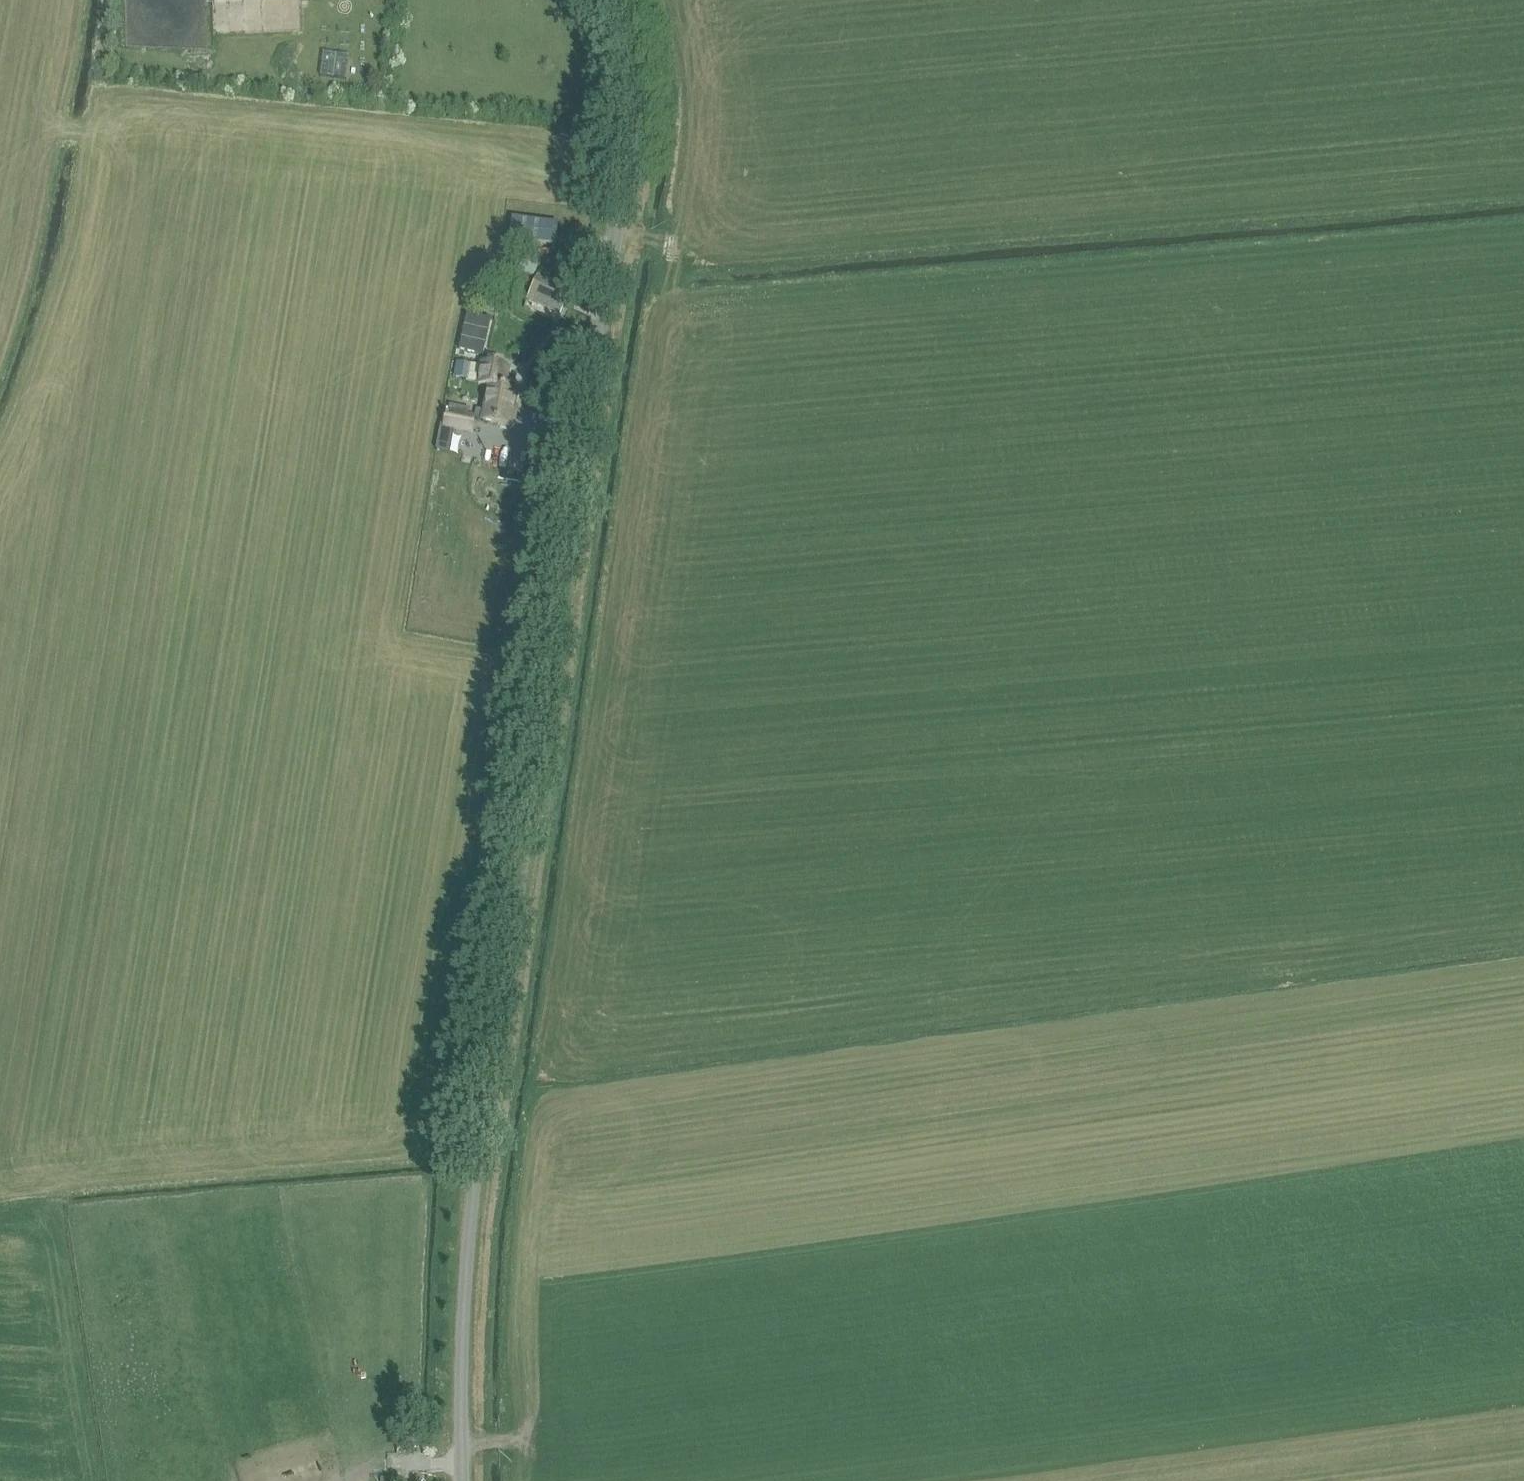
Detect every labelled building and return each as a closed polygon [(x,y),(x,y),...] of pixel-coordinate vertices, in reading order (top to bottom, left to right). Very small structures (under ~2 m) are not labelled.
[(510,240),(555,246),(557,225),(512,219),(510,240)] [(538,277),(528,299),(561,314),(570,292),(538,277)] [(463,349),(462,356),(483,361),(485,353),(491,321),(470,317),(463,349)] [(469,365),(466,382),(487,386),(480,422),(515,428),(520,407),(517,406),(521,390),(507,387),(511,369),(499,367),(500,358),(488,356),(486,364),(479,363),(478,366),(469,365)] [(449,414),(446,427),(471,432),(473,419),(449,414)] [(440,428),(436,449),(440,450),(449,452),(453,431),(440,428)]
